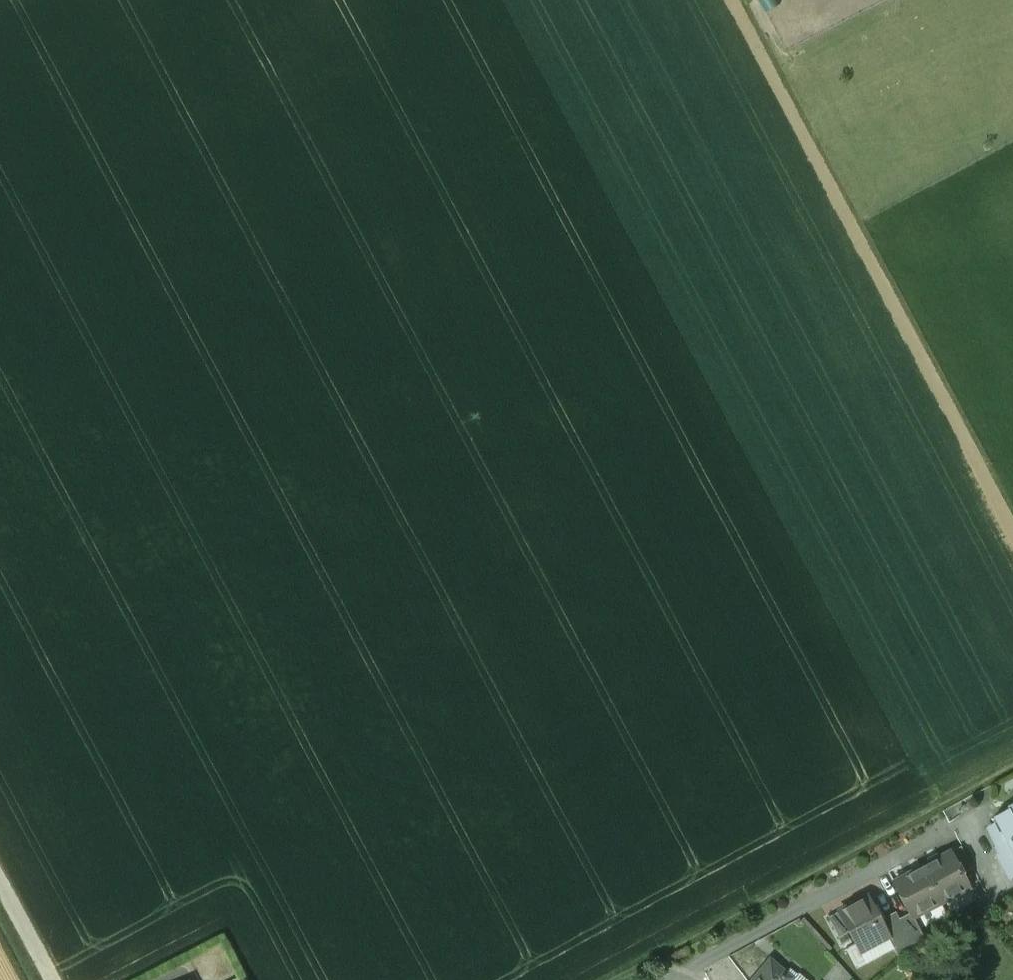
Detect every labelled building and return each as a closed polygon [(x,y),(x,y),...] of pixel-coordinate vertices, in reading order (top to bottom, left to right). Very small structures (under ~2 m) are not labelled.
[(995,818),(1008,843),(1012,852),(1012,811),(1010,812),(1009,810),(995,818)] [(1012,878),(1012,852),(1008,843),(1004,845),(1003,843),(996,847),(999,854),(997,855),(1010,880),(1012,878)] [(961,847),(950,852),(961,873),(972,868),(961,847)] [(950,852),(922,867),(941,903),(969,888),(961,873),(950,852)] [(914,917),(941,903),(922,867),(894,882),(910,913),(912,918),(914,917)] [(879,920),(867,896),(839,911),(849,932),(860,953),(888,938),(889,938),(879,920)] [(849,932),(839,911),(828,917),(839,937),(849,932)] [(901,953),(914,947),(899,918),(895,911),(883,918),(901,953)] [(912,918),(910,913),(899,918),(914,947),(926,940),(914,917),(912,918)] [(901,953),(883,918),(879,920),(889,938),(888,938),(897,957),(901,953)] [(771,961),(755,979),(804,979),(791,969),(786,974),(771,961)]
